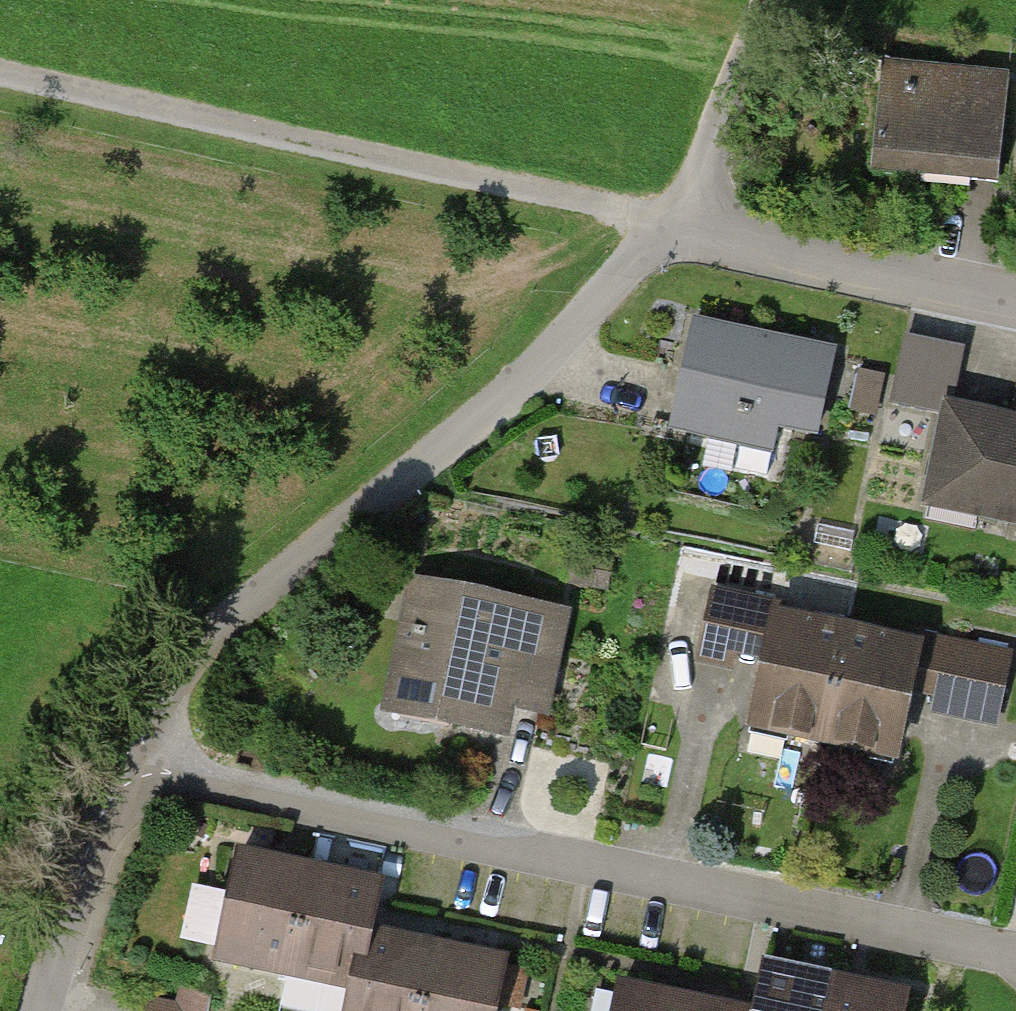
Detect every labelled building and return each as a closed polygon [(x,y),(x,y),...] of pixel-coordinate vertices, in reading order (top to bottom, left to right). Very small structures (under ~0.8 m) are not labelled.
[(883,61),(872,169),(919,173),(920,159),(997,167),(1006,84),(917,75),(918,65),(883,61)] [(834,350),(697,321),(674,426),(742,441),(736,466),(769,473),(779,425),(816,433),(834,350)] [(961,350),(905,338),(892,400),(949,412),(949,408),(961,350)] [(949,408),(949,412),(930,500),(1015,518),(1015,421),(949,408)] [(613,561),(571,552),(565,577),(608,586),(613,561)] [(558,614),(422,585),(398,699),(455,711),(453,718),(499,728),(512,669),(545,676),(558,614)] [(713,593),(699,655),(732,663),(746,601),(713,593)] [(775,616),(753,716),(783,723),(789,731),(823,739),(846,632),(775,616)] [(918,647),(846,632),(823,739),(857,746),(866,740),(896,747),(918,647)] [(1009,658),(948,644),(935,707),(996,720),(1009,658)] [(239,856),(218,954),(357,983),(367,934),(377,885),(239,856)] [(367,934),(357,983),(351,1010),(493,1010),(494,1003),(516,1008),(525,967),(367,934)] [(905,997),(768,969),(759,1010),(902,1010),(905,997)] [(179,985),(174,1005),(147,1000),(145,1010),(208,1010),(212,992),(179,985)] [(616,1010),(727,1010),(620,989),(616,1010)]
